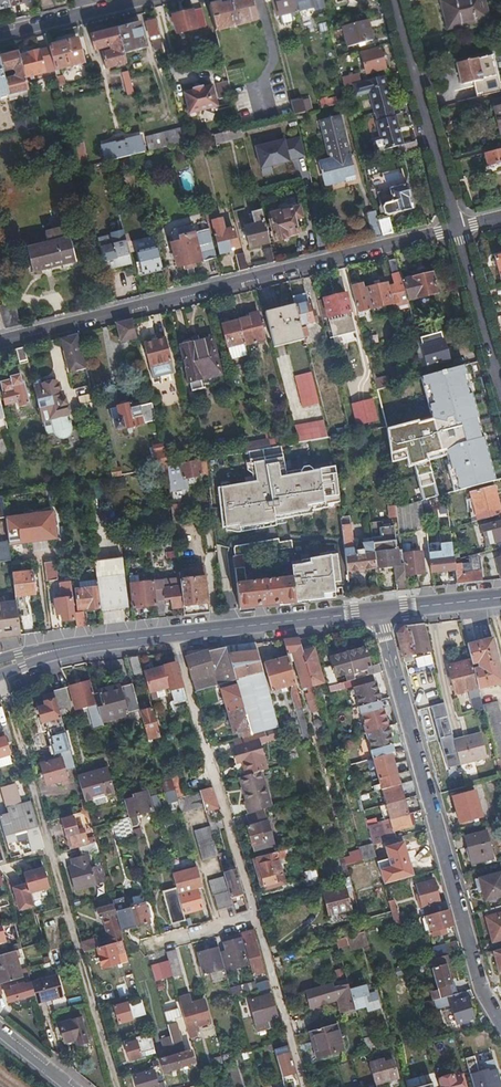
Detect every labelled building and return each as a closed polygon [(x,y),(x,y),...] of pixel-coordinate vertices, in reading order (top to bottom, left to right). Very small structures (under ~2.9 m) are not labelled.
[(208,6),(215,30),(255,20),(250,0),(239,0),(240,2),(219,7),(217,4),(208,6)] [(293,0),(271,0),(275,16),(296,11),(294,5),(293,0)] [(296,11),(313,7),(314,10),(324,8),(322,0),(293,0),(294,5),(296,11)] [(446,19),(448,26),(466,21),(466,24),(489,18),(486,6),(484,7),(482,0),(448,0),(440,2),(444,19),(446,19)] [(205,27),(200,9),(170,15),(175,34),(205,27)] [(296,11),(279,15),(281,24),(298,20),(296,11)] [(161,48),(153,18),(144,19),(153,51),(161,48)] [(373,39),(367,18),(342,25),(348,46),(373,39)] [(330,29),(327,19),(315,22),(320,39),(331,35),(331,34),(330,29)] [(139,24),(116,29),(122,53),(146,47),(139,24)] [(122,53),(116,29),(88,36),(91,50),(108,46),(110,51),(101,54),(104,67),(125,62),(122,53)] [(210,44),(218,42),(217,41),(215,32),(207,34),(210,44)] [(75,40),(48,46),(49,50),(53,68),(54,70),(82,63),(75,40)] [(385,68),(381,48),(361,52),(366,73),(385,68)] [(444,56),(442,48),(423,53),(425,61),(444,56)] [(53,68),(49,50),(38,52),(38,51),(20,55),(25,78),(43,73),(42,71),(53,68)] [(6,91),(7,94),(27,90),(17,53),(0,58),(0,68),(6,91)] [(482,65),(480,57),(456,63),(461,84),(482,78),(483,82),(493,80),(489,64),(482,65)] [(132,92),(127,70),(121,71),(127,94),(132,92)] [(62,74),(55,75),(58,86),(64,84),(62,74)] [(342,79),(344,86),(351,84),(360,81),(358,75),(354,76),(347,78),(342,79)] [(373,110),(393,105),(384,75),(360,82),(351,84),(354,95),(368,91),(373,110)] [(214,83),(217,98),(231,96),(228,80),(214,83)] [(192,90),(192,92),(184,94),(189,115),(218,108),(213,86),(203,88),(203,87),(192,90)] [(16,133),(7,96),(0,98),(0,137),(16,133)] [(491,98),(500,136),(500,96),(491,98)] [(320,98),(320,106),(336,105),(336,97),(320,98)] [(301,99),(290,102),(293,115),(295,114),(301,113),(305,112),(301,99)] [(392,107),(393,105),(373,110),(376,120),(375,121),(379,137),(383,149),(404,144),(397,115),(394,115),(392,107)] [(293,115),(276,119),(279,131),(296,127),(293,115)] [(356,179),(340,116),(320,120),(329,160),(318,162),(325,187),(356,179)] [(276,119),(260,123),(261,129),(262,135),(279,131),(276,119)] [(258,124),(242,128),(243,134),(261,129),(260,123),(258,124)] [(186,142),(182,128),(144,137),(148,151),(186,142)] [(242,128),(239,129),(215,134),(217,143),(244,136),(243,134),(242,128)] [(100,152),(102,161),(106,160),(134,154),(145,151),(141,136),(102,145),(104,151),(100,152)] [(306,158),(300,136),(256,147),(261,169),(306,158)] [(383,149),(379,137),(371,139),(375,151),(383,149)] [(419,150),(417,141),(404,144),(399,145),(402,155),(419,150)] [(83,142),(73,145),(79,168),(88,165),(83,142)] [(483,153),(487,165),(500,162),(500,148),(483,153)] [(411,195),(407,183),(378,189),(383,212),(388,213),(412,208),(409,196),(411,195)] [(302,216),(299,207),(269,213),(275,240),(288,237),(288,236),(300,233),(298,228),(307,225),(305,215),(302,216)] [(270,243),(262,210),(252,212),(255,224),(245,227),(250,247),(270,243)] [(378,222),(375,211),(365,213),(372,238),(375,237),(382,235),(378,222)] [(213,221),(220,253),(230,250),(229,247),(238,245),(233,227),(226,230),(222,218),(213,221)] [(382,235),(393,233),(389,219),(378,222),(382,235)] [(46,232),(48,242),(27,247),(32,272),(76,261),(68,226),(46,232)] [(206,261),(217,258),(209,230),(198,233),(198,234),(172,240),(179,266),(205,260),(206,261)] [(132,252),(155,245),(152,235),(129,241),(132,252)] [(101,254),(104,266),(125,260),(121,241),(99,247),(101,254)] [(153,275),(163,273),(156,246),(137,251),(139,261),(135,261),(137,267),(141,266),(143,274),(152,272),(153,275)] [(267,263),(274,262),(271,248),(264,249),(267,263)] [(248,268),(244,253),(235,254),(239,270),(248,268)] [(493,257),(499,280),(500,280),(500,255),(493,257)] [(363,284),(351,287),(358,312),(408,300),(403,280),(398,259),(390,261),(393,275),(396,274),(397,278),(394,278),(396,289),(390,291),(388,284),(364,290),(363,284)] [(403,280),(408,300),(436,293),(430,269),(412,273),(413,278),(403,280)] [(293,297),(295,306),(300,325),(317,321),(314,311),(310,312),(306,294),(293,297)] [(346,294),(318,301),(322,319),(328,318),(335,346),(357,340),(351,315),(347,316),(346,313),(350,312),(346,294)] [(295,306),(265,313),(272,341),(302,333),(301,328),(300,325),(295,306)] [(248,317),(239,320),(245,346),(265,340),(258,312),(247,315),(248,317)] [(132,320),(117,323),(121,341),(136,338),(132,320)] [(245,346),(239,320),(222,323),(231,359),(235,359),(234,355),(247,352),(245,346)] [(418,338),(426,336),(424,325),(422,326),(415,327),(417,334),(418,338)] [(301,328),(302,333),(303,338),(309,337),(306,327),(301,328)] [(448,358),(441,332),(426,336),(418,338),(413,339),(416,348),(423,346),(427,364),(448,358)] [(78,333),(67,335),(72,354),(83,351),(78,333)] [(144,344),(149,366),(171,361),(165,338),(144,344)] [(180,346),(191,391),(222,383),(212,338),(192,343),(189,339),(182,341),(182,345),(180,346)] [(24,346),(15,348),(18,361),(27,359),(24,346)] [(374,351),(368,353),(377,390),(388,387),(391,386),(387,376),(381,378),(376,359),(374,351)] [(476,408),(464,364),(424,373),(435,417),(471,409),(476,408)] [(304,408),(320,404),(312,372),(295,376),(304,408)] [(16,400),(17,405),(28,403),(23,381),(21,381),(19,373),(9,375),(10,378),(0,381),(3,391),(1,391),(4,403),(16,400)] [(41,380),(32,382),(42,420),(45,433),(54,431),(54,432),(54,433),(55,433),(55,434),(56,435),(57,436),(58,437),(59,437),(60,438),(61,438),(62,438),(63,438),(64,438),(65,438),(66,438),(67,438),(67,437),(68,437),(69,436),(70,435),(71,434),(71,433),(72,433),(72,432),(72,431),(72,430),(72,429),(72,428),(72,427),(72,426),(69,414),(66,399),(61,400),(57,381),(52,382),(51,381),(45,383),(46,384),(42,385),(41,380)] [(388,387),(377,390),(386,427),(394,425),(386,397),(390,396),(388,387)] [(156,420),(152,403),(139,405),(138,402),(130,404),(130,403),(127,403),(126,400),(119,402),(119,405),(117,406),(117,409),(110,410),(114,424),(115,424),(116,430),(123,428),(123,431),(136,428),(135,425),(156,420)] [(353,405),(357,425),(377,420),(372,400),(353,405)] [(471,409),(435,417),(442,447),(478,437),(471,409)] [(324,421),(294,425),(298,442),(305,441),(328,437),(324,421)] [(298,442),(276,446),(286,523),(288,538),(289,548),(291,562),(292,571),(293,576),(296,602),(312,600),(295,453),(326,446),(327,452),(333,451),(331,436),(328,437),(305,441),(298,442)] [(494,480),(483,436),(478,437),(442,447),(453,490),(494,480)] [(269,440),(244,444),(246,452),(271,447),(269,440)] [(152,446),(158,468),(167,466),(167,465),(161,441),(156,442),(156,445),(152,446)] [(201,460),(167,466),(168,474),(182,471),(183,479),(208,475),(206,459),(201,460)] [(109,462),(112,476),(119,475),(116,460),(109,462)] [(266,508),(261,470),(235,473),(240,511),(266,508)] [(341,518),(335,474),(319,477),(331,572),(347,571),(343,532),(342,529),(341,518)] [(471,492),(477,514),(499,509),(493,487),(471,492)] [(176,491),(170,491),(174,522),(180,521),(176,491)] [(109,521),(116,520),(114,501),(106,502),(109,521)] [(403,504),(404,523),(419,522),(418,503),(403,504)] [(396,507),(396,505),(388,506),(389,517),(397,516),(396,507)] [(52,513),(21,517),(20,515),(16,516),(16,521),(18,521),(20,533),(28,532),(29,541),(55,538),(52,513)] [(175,532),(174,522),(166,523),(167,536),(171,536),(175,535),(175,532)] [(482,527),(486,544),(500,540),(500,522),(482,527)] [(288,538),(286,523),(269,525),(270,539),(288,538)] [(381,536),(372,537),(372,541),(375,567),(394,565),(397,590),(406,589),(401,550),(396,550),(393,526),(380,528),(381,536)] [(375,567),(372,541),(363,543),(364,550),(356,551),(353,548),(351,531),(343,532),(347,571),(375,567)] [(446,558),(430,559),(432,572),(455,569),(451,543),(444,545),(446,558)] [(423,573),(420,552),(404,553),(406,574),(423,573)] [(483,580),(479,553),(469,555),(470,562),(455,564),(458,583),(483,580)] [(243,555),(233,557),(240,609),(296,602),(293,576),(275,579),(267,580),(260,581),(247,582),(243,555)] [(122,557),(94,562),(98,587),(100,608),(101,611),(129,608),(122,557)] [(57,579),(54,561),(44,562),(46,581),(57,579)] [(292,571),(291,562),(276,564),(277,573),(292,571)] [(209,612),(204,567),(191,569),(191,574),(180,575),(180,579),(183,607),(184,615),(209,612)] [(14,585),(15,596),(35,594),(32,571),(13,574),(14,585)] [(134,608),(157,605),(157,600),(155,589),(154,582),(139,583),(138,576),(130,576),(134,608)] [(70,579),(70,577),(60,578),(62,594),(54,595),(56,614),(61,614),(62,622),(74,620),(70,598),(72,597),(70,579)] [(173,608),(183,607),(180,579),(175,580),(176,587),(155,589),(157,600),(172,598),(173,608)] [(100,608),(98,587),(75,590),(77,609),(86,608),(86,609),(100,608)] [(82,612),(74,613),(76,628),(84,627),(82,612)] [(20,635),(17,613),(1,615),(0,615),(0,638),(20,635)] [(430,652),(423,623),(404,626),(400,630),(396,634),(404,663),(413,661),(411,654),(430,652)] [(312,712),(320,710),(318,704),(315,694),(313,685),(310,675),(303,652),(299,638),(283,639),(288,657),(289,661),(294,660),(302,688),(308,687),(311,695),(306,696),(312,712)] [(467,644),(468,649),(471,660),(477,684),(478,688),(500,683),(500,676),(492,638),(467,644)] [(278,728),(255,643),(228,646),(226,646),(226,647),(236,679),(244,707),(252,735),(266,731),(278,728)] [(236,679),(226,647),(186,657),(195,691),(227,682),(236,679)] [(373,674),(382,671),(379,663),(370,666),(365,647),(347,652),(353,673),(360,671),(360,669),(366,668),(368,675),(373,674)] [(313,649),(303,652),(310,675),(313,685),(322,682),(313,649)] [(353,673),(347,652),(330,657),(332,669),(325,671),(329,685),(337,683),(335,676),(345,673),(346,675),(353,673)] [(138,656),(129,657),(133,674),(142,672),(138,656)] [(295,684),(289,661),(288,657),(264,663),(271,691),(292,685),(295,684)] [(477,684),(471,660),(448,666),(454,693),(478,688),(477,684)] [(176,663),(165,666),(170,686),(171,690),(183,687),(176,663)] [(170,686),(165,666),(145,671),(153,699),(167,694),(166,692),(164,692),(163,688),(170,686)] [(360,705),(380,700),(373,674),(368,675),(354,678),(337,683),(329,685),(330,691),(353,685),(356,695),(358,695),(360,705)] [(131,679),(120,683),(130,718),(141,715),(140,712),(131,679)] [(244,707),(236,679),(227,682),(229,688),(222,690),(228,711),(244,707)] [(92,727),(101,725),(89,681),(69,686),(75,709),(87,707),(92,727)] [(102,706),(97,707),(103,726),(130,718),(120,683),(97,689),(102,706)] [(303,711),(295,684),(292,685),(292,692),(304,737),(310,736),(303,711)] [(64,688),(54,691),(54,693),(61,716),(67,714),(66,708),(70,708),(64,688)] [(478,689),(469,691),(472,709),(481,707),(478,689)] [(167,694),(172,715),(178,714),(171,690),(166,692),(167,694)] [(315,694),(318,704),(323,703),(321,692),(315,694)] [(48,748),(50,756),(70,750),(61,716),(54,693),(43,696),(46,708),(38,710),(43,723),(44,723),(44,725),(46,725),(48,730),(49,730),(54,746),(48,748)] [(366,732),(387,726),(380,700),(360,705),(365,725),(364,725),(366,732)] [(242,738),(252,735),(244,707),(228,711),(233,733),(240,731),(242,738)] [(140,712),(141,715),(148,740),(159,736),(152,710),(152,708),(140,712)] [(376,757),(390,753),(388,745),(392,744),(387,726),(366,732),(368,739),(369,739),(372,749),(373,748),(376,757)] [(268,741),(266,731),(252,735),(242,738),(236,739),(238,750),(237,751),(240,764),(245,762),(248,775),(261,772),(268,770),(260,744),(268,741)] [(471,737),(454,741),(460,765),(487,758),(480,732),(471,735),(471,737)] [(10,755),(4,733),(0,734),(0,758),(10,755)] [(70,750),(50,756),(52,761),(40,764),(46,785),(60,782),(62,786),(68,784),(65,770),(75,767),(70,750)] [(375,769),(393,764),(390,753),(376,757),(372,758),(375,769)] [(0,758),(0,768),(13,765),(10,755),(0,758)] [(349,758),(351,764),(361,761),(360,755),(349,758)] [(396,774),(393,764),(375,769),(378,779),(396,774)] [(83,796),(84,801),(114,793),(107,768),(85,775),(86,779),(79,780),(83,796)] [(174,769),(169,770),(172,781),(175,790),(177,797),(182,796),(174,769)] [(248,775),(241,777),(247,800),(244,801),(248,814),(263,810),(272,808),(271,805),(261,772),(248,775)] [(399,784),(396,774),(378,779),(381,789),(399,784)] [(165,783),(167,792),(175,790),(172,781),(165,783)] [(414,787),(412,781),(399,784),(381,789),(385,804),(403,799),(401,790),(414,787)] [(45,854),(43,848),(32,807),(30,801),(22,803),(16,784),(1,789),(7,807),(9,814),(0,816),(0,817),(11,857),(37,850),(38,856),(45,854)] [(218,809),(212,787),(200,791),(204,806),(205,811),(209,810),(209,811),(218,809)] [(200,791),(182,796),(177,797),(181,812),(204,806),(200,791)] [(459,823),(481,817),(474,791),(452,797),(459,823)] [(121,793),(128,818),(130,827),(137,825),(135,816),(151,811),(146,792),(128,797),(126,792),(121,793)] [(364,794),(359,795),(363,810),(368,809),(364,794)] [(407,814),(403,799),(385,804),(389,819),(407,814)] [(273,846),(263,810),(248,814),(245,815),(249,828),(246,829),(252,852),(273,846)] [(410,826),(407,814),(389,819),(384,820),(368,825),(369,829),(373,844),(379,843),(384,841),(383,833),(396,830),(410,826)] [(62,821),(70,850),(79,847),(88,845),(83,831),(78,832),(74,817),(62,821)] [(223,825),(221,820),(212,822),(209,823),(210,827),(211,829),(223,825)] [(134,838),(143,836),(141,827),(132,829),(134,838)] [(218,855),(211,829),(210,827),(194,831),(202,859),(218,855)] [(398,837),(396,830),(383,833),(384,841),(398,837)] [(472,863),(492,858),(485,831),(464,837),(467,848),(468,848),(472,863)] [(283,850),(290,848),(288,838),(284,838),(283,835),(279,836),(283,850)] [(386,883),(401,879),(397,864),(408,861),(403,842),(384,847),(389,866),(382,869),(386,883)] [(88,845),(79,847),(81,858),(73,860),(74,865),(69,868),(74,890),(95,884),(88,856),(99,853),(96,843),(88,845)] [(381,851),(379,843),(373,844),(374,848),(375,853),(381,851)] [(368,850),(370,858),(376,857),(375,853),(374,848),(368,850)] [(362,860),(360,851),(352,854),(353,856),(354,862),(362,860)] [(99,853),(88,856),(95,884),(107,881),(105,873),(102,865),(99,853)] [(271,854),(255,858),(263,887),(283,881),(276,855),(272,856),(271,854)] [(354,862),(353,856),(344,859),(346,865),(354,862)] [(13,889),(19,911),(33,907),(30,894),(49,889),(43,868),(23,874),(26,884),(13,889)] [(176,868),(171,869),(176,889),(182,887),(176,868)] [(242,893),(235,869),(223,873),(224,877),(230,897),(242,893)] [(500,896),(500,872),(479,878),(485,901),(500,896)] [(321,885),(318,873),(298,878),(301,891),(321,885)] [(346,893),(353,891),(349,876),(325,884),(326,889),(343,884),(345,888),(346,893)] [(230,897),(224,877),(209,881),(212,895),(214,895),(218,909),(232,905),(231,900),(230,897)] [(448,909),(445,900),(438,902),(433,880),(416,885),(425,916),(448,909)] [(350,909),(346,893),(345,888),(324,894),(329,914),(350,909)] [(176,889),(164,893),(173,925),(185,921),(183,914),(178,895),(176,889)] [(197,890),(178,895),(183,914),(202,909),(197,890)] [(9,906),(6,896),(4,897),(0,898),(0,909),(9,906)] [(121,941),(123,941),(121,932),(112,902),(111,897),(102,900),(104,908),(98,909),(100,919),(107,917),(114,943),(121,941)] [(112,902),(121,932),(149,924),(144,905),(125,909),(122,899),(112,902)] [(232,905),(235,914),(240,912),(237,899),(231,900),(232,905)] [(395,924),(399,923),(393,900),(389,901),(395,924)] [(483,911),(485,917),(500,913),(500,906),(483,911)] [(448,909),(425,916),(427,922),(424,923),(426,929),(428,928),(432,936),(445,932),(444,927),(452,925),(448,909)] [(162,910),(156,912),(159,926),(167,924),(162,910)] [(485,917),(492,942),(500,939),(500,913),(485,917)] [(21,949),(45,942),(37,915),(13,921),(14,923),(19,941),(21,949)] [(253,940),(256,939),(253,930),(241,934),(252,975),(262,972),(253,940)] [(351,950),(368,945),(365,932),(336,941),(337,947),(338,949),(350,946),(351,950)] [(221,938),(222,942),(239,937),(238,934),(221,938)] [(224,969),(225,970),(246,964),(239,937),(222,942),(224,950),(219,951),(224,969)] [(81,943),(84,951),(97,947),(98,947),(95,939),(81,943)] [(14,951),(21,949),(19,941),(6,945),(8,953),(14,951)] [(98,947),(97,947),(102,967),(126,960),(121,941),(114,943),(98,947)] [(459,950),(456,942),(432,948),(434,956),(450,952),(459,950)] [(219,951),(219,948),(197,954),(204,975),(222,970),(224,969),(219,951)] [(492,951),(498,974),(500,973),(500,948),(492,951)] [(461,957),(459,950),(450,952),(452,959),(461,957)] [(2,983),(11,981),(22,978),(20,970),(14,951),(8,953),(0,955),(0,984),(2,983)] [(175,952),(166,954),(168,962),(172,976),(172,977),(182,975),(175,952)] [(434,999),(451,994),(449,989),(452,988),(451,986),(454,985),(453,982),(451,983),(448,970),(453,969),(449,955),(431,960),(433,968),(432,969),(438,990),(431,992),(432,999),(434,999)] [(158,964),(162,979),(172,976),(168,962),(158,964)] [(414,962),(406,964),(410,980),(411,983),(416,982),(413,971),(416,971),(414,962)] [(150,967),(154,981),(162,979),(158,964),(150,967)] [(20,970),(22,978),(29,976),(27,968),(20,970)] [(222,984),(228,983),(225,970),(224,969),(222,970),(223,973),(220,975),(222,984)] [(34,994),(36,1000),(45,997),(45,996),(60,992),(55,973),(30,981),(34,994)] [(30,981),(29,976),(22,978),(11,981),(13,990),(5,992),(8,1002),(34,994),(30,981)] [(348,983),(346,979),(306,991),(311,1009),(337,1002),(340,1013),(349,1011),(346,999),(351,997),(350,991),(348,983)] [(258,994),(271,991),(267,980),(255,984),(256,989),(258,994)] [(11,981),(2,983),(5,992),(13,990),(11,981)] [(451,994),(460,992),(458,984),(454,985),(451,986),(452,988),(449,989),(451,994)] [(229,987),(232,996),(242,993),(240,985),(229,987)] [(366,986),(350,991),(351,997),(355,1009),(368,1006),(366,998),(369,997),(366,986)] [(470,989),(460,992),(451,994),(434,999),(436,1005),(436,1007),(450,1004),(456,1024),(473,1019),(467,999),(474,997),(470,989)] [(267,1029),(280,1025),(278,1018),(276,1019),(269,994),(259,997),(267,1029)] [(187,1031),(190,1039),(195,1037),(193,1032),(192,1029),(196,1027),(210,1024),(204,1001),(190,1005),(188,997),(179,1000),(187,1031)] [(256,1032),(267,1029),(259,997),(247,1000),(256,1032)] [(349,1011),(355,1009),(351,997),(346,999),(349,1011)] [(432,999),(422,1002),(424,1007),(436,1005),(434,999),(432,999)] [(135,1019),(145,1016),(140,1001),(131,1003),(135,1019)] [(422,1002),(417,1003),(424,1028),(428,1026),(424,1007),(422,1002)] [(131,1020),(135,1019),(131,1003),(127,1004),(131,1020)] [(131,1021),(131,1020),(127,1004),(126,1004),(114,1007),(119,1025),(131,1021)] [(170,1038),(178,1068),(194,1064),(190,1051),(183,1053),(175,1025),(181,1023),(177,1005),(162,1009),(170,1038)] [(79,1017),(58,1022),(63,1041),(75,1038),(76,1044),(87,1041),(79,1017)] [(343,1050),(336,1024),(308,1032),(311,1043),(315,1042),(319,1057),(343,1050)] [(261,1048),(272,1045),(268,1030),(257,1034),(260,1044),(261,1048)] [(149,1033),(123,1041),(129,1061),(141,1057),(139,1051),(153,1047),(149,1033)] [(371,1045),(369,1037),(363,1039),(365,1047),(371,1045)] [(164,1072),(178,1068),(170,1038),(162,1040),(166,1059),(160,1060),(164,1072)] [(283,1083),(296,1080),(286,1045),(273,1049),(283,1083)] [(141,1057),(155,1053),(153,1047),(139,1051),(141,1057)] [(212,1058),(214,1066),(222,1064),(219,1056),(212,1058)] [(493,1060),(485,1062),(487,1070),(479,1073),(474,1056),(465,1059),(473,1086),(500,1086),(493,1060)] [(370,1064),(375,1084),(398,1078),(395,1069),(392,1070),(389,1062),(384,1063),(383,1060),(370,1064)] [(163,1082),(156,1084),(153,1071),(134,1076),(137,1086),(165,1086),(163,1082)] [(440,1086),(461,1086),(461,1084),(465,1083),(462,1074),(458,1075),(458,1073),(438,1079),(440,1086)] [(432,1083),(421,1086),(418,1078),(406,1081),(408,1086),(433,1086),(432,1083)]
